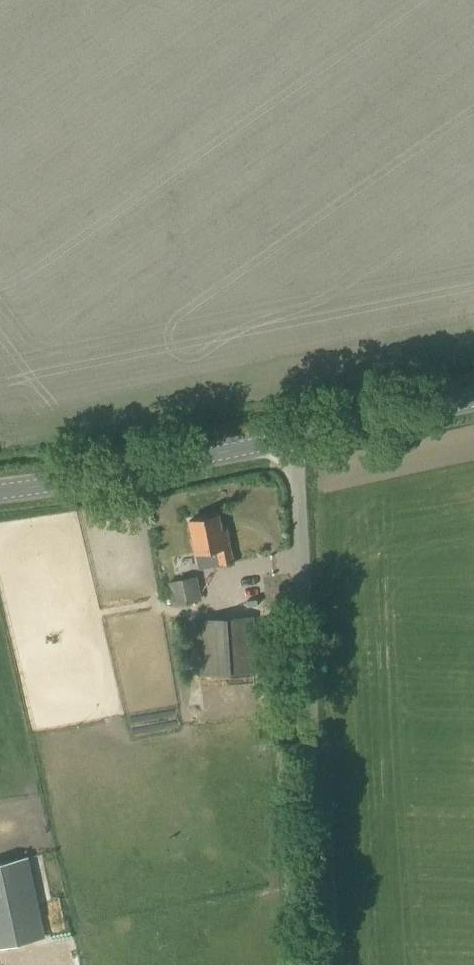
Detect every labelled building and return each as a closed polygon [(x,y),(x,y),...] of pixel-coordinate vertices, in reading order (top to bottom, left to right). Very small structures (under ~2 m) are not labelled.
[(220,529),(217,515),(188,521),(194,553),(195,553),(198,568),(232,562),(226,528),(220,529)] [(172,605),(202,600),(197,576),(167,582),(172,605)] [(277,606),(277,596),(267,595),(267,605),(277,606)] [(248,616),(247,600),(219,602),(220,618),(194,619),(198,676),(256,672),(253,615),(248,616)] [(37,939),(20,861),(0,865),(0,947),(37,939)]
